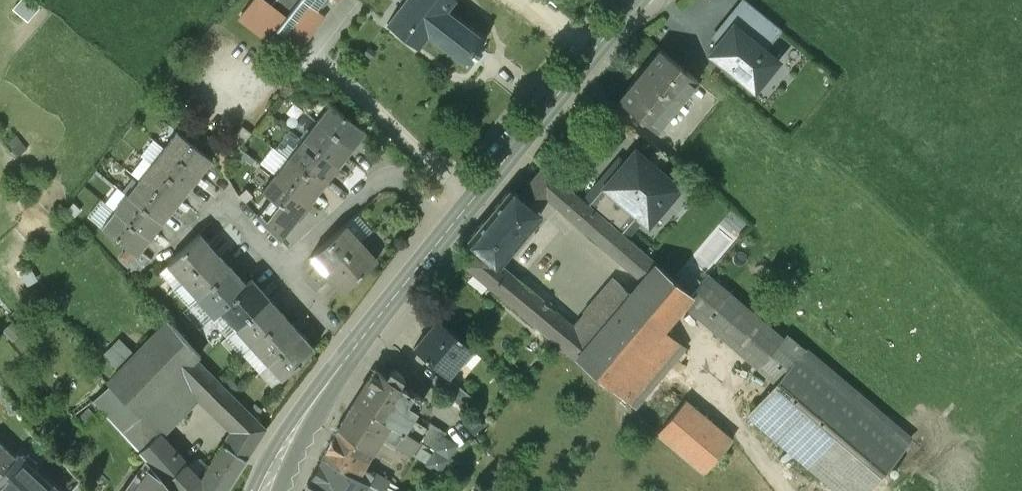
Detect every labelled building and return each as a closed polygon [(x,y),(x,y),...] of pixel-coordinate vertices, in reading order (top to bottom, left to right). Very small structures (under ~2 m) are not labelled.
[(43,2),(40,0),(22,0),(18,7),(33,17),(43,2)] [(242,14),(275,40),(282,31),(300,46),(325,14),(318,9),(325,0),(274,0),(271,3),(267,0),(253,0),(242,14)] [(403,2),(387,23),(416,46),(426,33),(437,42),(436,44),(437,45),(438,43),(450,52),(448,53),(450,55),(451,53),(462,62),(463,65),(464,65),(464,62),(469,55),(475,59),(482,50),(476,46),(481,39),(484,39),(484,37),(481,38),(470,29),(471,27),(470,26),(468,28),(457,19),(458,17),(457,16),(456,18),(444,9),(451,0),(400,0),(403,2)] [(710,37),(718,44),(727,33),(720,27),(727,19),(765,50),(782,30),(745,0),(740,0),(710,37)] [(718,44),(710,54),(755,90),(779,61),(765,50),(727,19),(720,27),(727,33),(718,44)] [(698,80),(660,49),(618,100),(657,131),(698,80)] [(329,103),(317,120),(352,147),(365,130),(329,103)] [(317,120),(302,138),(338,166),(352,147),(317,120)] [(241,125),(227,144),(236,151),(251,132),(241,125)] [(176,130),(163,146),(198,175),(211,158),(176,130)] [(302,138),(287,157),(323,185),(338,166),(302,138)] [(141,155),(151,162),(163,146),(154,139),(141,155)] [(163,146),(151,162),(186,190),(198,175),(163,146)] [(275,174),(287,157),(273,146),(261,163),(275,174)] [(610,170),(598,184),(648,225),(666,203),(659,197),(672,181),(635,150),(614,174),(610,170)] [(275,174),(311,201),(323,185),(287,157),(275,174)] [(151,162),(139,178),(173,206),(186,190),(151,162)] [(546,197),(643,279),(656,263),(544,167),(530,184),(519,197),(536,210),(546,197)] [(311,201),(275,174),(262,190),(298,218),(311,201)] [(139,178),(126,194),(161,222),(173,206),(139,178)] [(519,197),(510,189),(467,241),(476,249),(464,263),(493,288),(506,271),(499,265),(541,214),(536,210),(519,197)] [(126,194),(114,209),(149,237),(161,222),(126,194)] [(101,226),(114,209),(101,199),(88,216),(101,226)] [(149,237),(114,209),(101,226),(125,245),(136,254),(149,237)] [(326,271),(359,241),(345,226),(312,256),(326,271)] [(167,264),(181,279),(214,249),(200,233),(167,264)] [(376,260),(359,241),(326,271),(343,290),(376,260)] [(128,263),(136,254),(125,245),(118,255),(128,263)] [(181,279),(197,297),(230,267),(214,249),(181,279)] [(643,279),(631,293),(576,358),(633,406),(683,347),(661,328),(682,304),(691,293),(656,263),(643,279)] [(172,287),(181,279),(167,264),(158,272),(172,287)] [(220,310),(219,309),(246,284),(230,267),(197,297),(214,315),(220,310)] [(573,327),(506,271),(493,288),(576,358),(631,293),(612,277),(584,312),(585,313),(573,327)] [(708,273),(691,293),(682,304),(775,383),(748,414),(839,490),(866,490),(911,439),(786,333),(783,337),(708,273)] [(181,279),(172,287),(188,305),(197,297),(181,279)] [(220,310),(236,327),(268,297),(252,279),(246,284),(219,309),(220,310)] [(236,327),(252,345),(285,315),(268,297),(236,327)] [(252,345),(268,363),(301,333),(285,315),(252,345)] [(0,329),(0,330),(10,340),(21,330),(10,319),(0,329)] [(473,348),(439,320),(414,350),(447,378),(473,348)] [(226,444),(244,459),(264,427),(194,359),(199,355),(169,322),(109,383),(139,412),(142,414),(180,374),(199,393),(236,429),(226,444)] [(315,348),(301,333),(268,363),(282,378),(315,348)] [(268,363),(252,345),(241,354),(258,372),(268,363)] [(483,357),(473,348),(447,378),(451,381),(452,381),(459,387),(483,357)] [(268,363),(258,372),(272,388),(282,378),(268,363)] [(384,376),(374,370),(355,399),(390,421),(400,427),(420,440),(427,428),(425,426),(409,417),(422,397),(408,387),(406,390),(398,385),(403,377),(402,374),(392,367),(389,368),(384,376)] [(160,434),(199,393),(180,374),(142,414),(160,434)] [(473,399),(459,387),(452,381),(451,381),(443,391),(464,409),(473,399)] [(121,432),(139,412),(109,383),(92,401),(121,432)] [(390,421),(355,399),(337,429),(371,450),(390,421)] [(731,440),(685,399),(657,431),(705,471),(731,440)] [(86,427),(96,417),(88,408),(78,418),(86,427)] [(142,414),(139,412),(121,432),(145,459),(166,481),(184,461),(160,434),(142,414)] [(427,428),(420,440),(429,446),(440,428),(428,421),(425,426),(427,428)] [(420,440),(400,427),(392,439),(412,452),(420,440)] [(357,475),(371,450),(337,429),(322,455),(357,475)] [(176,490),(223,490),(244,459),(226,444),(203,481),(184,461),(166,481),(176,490)] [(14,458),(0,445),(0,472),(14,458)] [(21,457),(18,455),(14,458),(0,472),(0,489),(2,490),(57,490),(34,470),(37,468),(37,462),(29,455),(23,455),(21,457)] [(357,475),(322,455),(308,481),(308,482),(323,490),(349,490),(357,475)] [(166,481),(145,459),(123,490),(176,490),(166,481)] [(372,471),(367,481),(383,490),(389,480),(372,471)] [(367,481),(361,490),(383,490),(367,481)] [(79,482),(70,490),(88,490),(79,482)] [(308,482),(305,490),(323,490),(308,482)]
